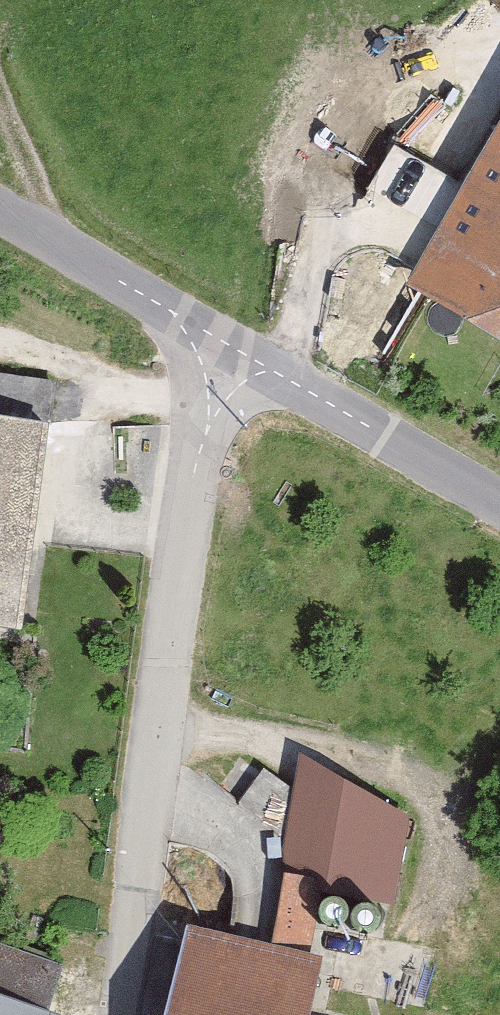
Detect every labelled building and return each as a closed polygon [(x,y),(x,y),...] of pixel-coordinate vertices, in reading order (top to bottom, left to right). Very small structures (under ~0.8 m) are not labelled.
[(412,295),(499,347),(499,145),(412,295)] [(393,189),(440,211),(458,172),(411,150),(393,189)] [(49,374),(0,369),(0,405),(46,409),(49,374)] [(28,637),(58,425),(0,417),(0,633),(28,637)] [(241,808),(293,847),(290,872),(402,896),(417,815),(304,753),(299,793),(269,771),(241,808)] [(361,917),(363,911),(363,905),(360,900),(356,895),(350,893),(344,893),(338,896),(334,900),(332,906),(332,912),(334,918),(339,922),(344,924),(351,924),(356,922),(361,917)] [(396,922),(398,917),(398,910),(395,905),(391,901),(385,898),(379,899),(373,901),(369,906),(367,911),(367,917),(369,923),(374,927),(380,930),(386,929),(391,927),(396,922)] [(324,1014),(330,962),(194,932),(171,1014),(326,1014),(324,1014)] [(82,970),(4,937),(0,950),(0,1014),(67,1014),(82,970)]
